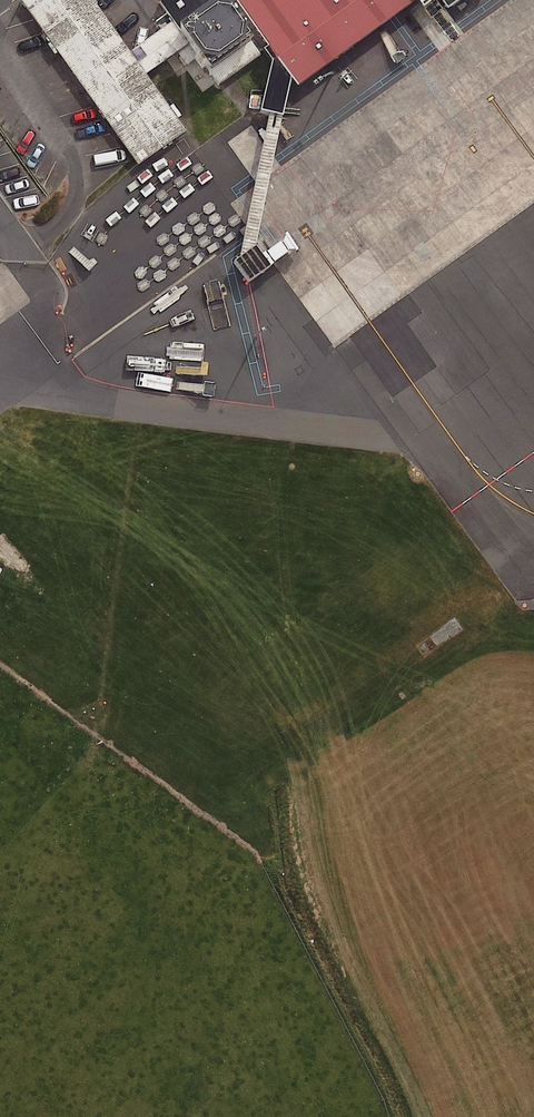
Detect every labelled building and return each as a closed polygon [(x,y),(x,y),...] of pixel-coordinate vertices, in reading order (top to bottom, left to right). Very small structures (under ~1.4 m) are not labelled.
[(92,0),(30,0),(21,6),(136,168),(138,172),(187,137),(147,80),(187,52),(215,91),(260,59),(218,0),(171,0),(160,8),(171,24),(138,47),(148,60),(139,66),(92,0)] [(269,45),(265,48),(274,59),(262,109),(270,111),(283,115),(292,76),(298,84),(416,0),(237,0),(269,45)] [(283,115),(270,111),(241,256),(256,245),(283,115)] [(266,259),(256,245),(241,256),(233,261),(250,281),(271,265),(266,259)]
